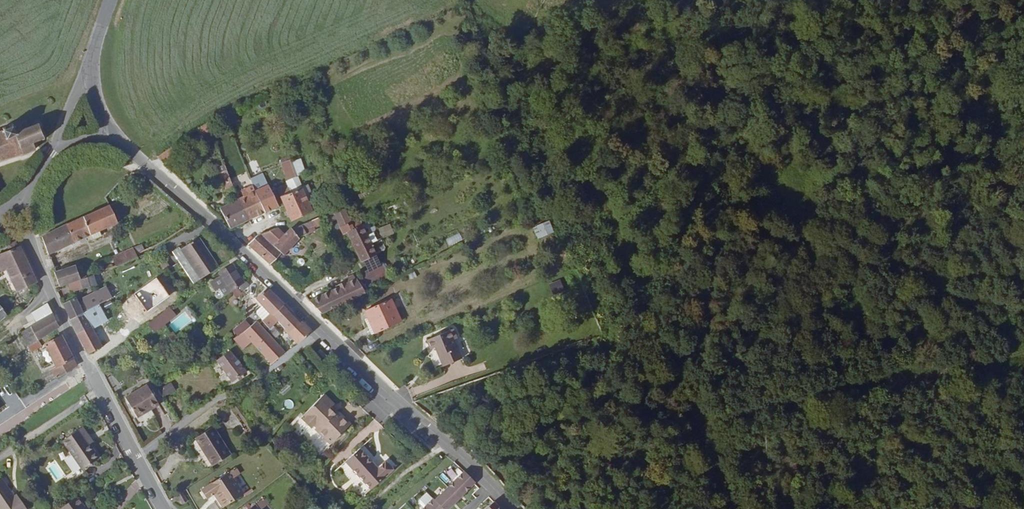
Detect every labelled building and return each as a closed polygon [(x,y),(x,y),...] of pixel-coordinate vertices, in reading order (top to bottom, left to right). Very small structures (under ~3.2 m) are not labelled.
[(234,111),(224,114),(227,126),(237,123),(234,111)] [(50,140),(44,123),(33,126),(30,119),(0,130),(0,160),(51,143),(50,140)] [(245,137),(240,125),(234,127),(237,134),(239,139),(245,137)] [(220,134),(218,135),(220,138),(232,132),(231,129),(220,134)] [(242,146),(239,139),(237,134),(234,135),(239,147),(242,146)] [(218,135),(208,142),(212,150),(222,143),(220,138),(218,135)] [(163,163),(177,154),(172,147),(159,157),(163,163)] [(313,172),(304,176),(310,190),(319,186),(313,172)] [(304,176),(302,173),(293,177),(301,194),(310,190),(304,176)] [(232,199),(239,196),(242,195),(236,179),(226,183),(232,199)] [(310,190),(301,194),(290,200),(296,210),(316,201),(310,190)] [(379,190),(367,194),(372,206),(384,201),(379,190)] [(267,205),(277,226),(293,218),(281,191),(277,192),(276,193),(279,200),(267,205)] [(254,211),(250,213),(260,234),(277,226),(267,205),(266,205),(263,198),(251,204),(254,211)] [(316,201),(296,210),(298,216),(305,231),(327,221),(316,201)] [(114,210),(100,215),(75,223),(72,225),(43,241),(48,258),(95,237),(103,233),(121,225),(114,210)] [(250,213),(218,226),(228,235),(237,243),(243,242),(260,234),(250,213)] [(534,225),(537,237),(554,233),(551,221),(534,225)] [(390,223),(378,228),(383,238),(394,233),(390,223)] [(370,236),(368,235),(360,235),(356,224),(348,227),(353,238),(370,276),(384,269),(370,236)] [(331,232),(322,236),(326,242),(336,238),(332,232),(331,232)] [(267,249),(258,258),(281,276),(292,263),(295,266),(310,249),(326,242),(322,236),(303,243),(301,241),(294,246),(290,241),(276,244),(267,249)] [(184,260),(199,282),(217,269),(196,240),(179,252),(177,249),(171,254),(177,263),(183,259),(184,260)] [(115,268),(142,256),(139,251),(137,247),(137,246),(133,248),(110,259),(115,268)] [(19,250),(11,248),(5,250),(9,256),(19,250)] [(19,250),(9,256),(1,260),(21,298),(38,288),(19,250)] [(160,270),(162,274),(168,269),(162,260),(156,264),(160,270)] [(87,282),(94,280),(90,267),(83,269),(87,282)] [(231,267),(217,276),(228,293),(242,283),(231,267)] [(62,291),(87,282),(83,269),(83,268),(57,277),(62,291)] [(6,270),(3,272),(12,291),(15,289),(6,270)] [(104,287),(101,278),(94,280),(87,282),(90,292),(104,287)] [(284,306),(267,290),(255,301),(258,304),(266,312),(271,317),(284,306)] [(365,291),(315,313),(328,327),(373,307),(365,291)] [(266,312),(258,304),(253,310),(253,312),(259,319),(266,312)] [(52,316),(46,305),(32,315),(38,326),(52,316)] [(155,333),(177,315),(169,306),(148,323),(155,333)] [(274,320),(290,336),(299,345),(313,333),(303,324),(284,306),(271,317),(274,320)] [(8,318),(0,307),(0,325),(8,318)] [(271,317),(266,312),(259,319),(267,327),(274,320),(271,317)] [(374,331),(400,320),(398,314),(372,325),(374,331)] [(33,329),(41,342),(60,329),(52,316),(38,326),(33,329)] [(98,330),(93,320),(80,327),(88,343),(102,336),(108,333),(104,327),(98,330)] [(407,335),(400,320),(374,331),(381,346),(397,339),(407,335)] [(248,342),(271,366),(286,353),(255,322),(249,327),(241,334),(235,339),(242,347),(248,342)] [(236,330),(241,334),(249,327),(244,323),(236,330)] [(33,329),(20,337),(29,349),(41,342),(33,329)] [(275,329),(271,332),(277,337),(280,334),(275,329)] [(51,371),(56,380),(78,365),(62,336),(45,346),(57,366),(51,371)] [(88,343),(100,364),(112,357),(102,336),(88,343)] [(317,367),(325,361),(312,344),(304,350),(317,367)] [(461,344),(434,355),(437,364),(442,363),(450,381),(469,374),(461,355),(465,353),(461,344)] [(231,352),(217,363),(232,383),(247,372),(231,352)] [(164,398),(177,390),(171,381),(159,389),(164,398)] [(147,383),(126,396),(139,416),(160,402),(147,383)] [(172,397),(176,404),(183,400),(178,393),(172,397)] [(329,410),(331,408),(332,404),(332,403),(324,395),(302,416),(304,418),(301,421),(309,429),(312,426),(315,429),(314,431),(328,445),(351,423),(339,410),(336,413),(334,415),(329,410)] [(214,424),(197,435),(214,462),(232,451),(214,424)] [(86,426),(65,440),(84,468),(102,456),(92,442),(87,436),(90,433),(86,426)] [(262,430),(254,437),(260,447),(272,436),(267,432),(265,434),(262,430)] [(361,444),(346,457),(371,486),(393,467),(386,458),(378,464),(361,444)] [(232,466),(226,470),(230,477),(236,473),(232,466)] [(230,477),(226,470),(201,486),(206,494),(214,490),(216,488),(220,494),(217,496),(222,504),(240,493),(230,477)] [(0,479),(0,508),(29,508),(18,493),(13,496),(1,478),(0,479)] [(476,482),(445,508),(472,508),(487,495),(476,482)] [(58,508),(88,508),(78,495),(58,508)] [(186,501),(190,508),(195,506),(190,498),(186,501)]
